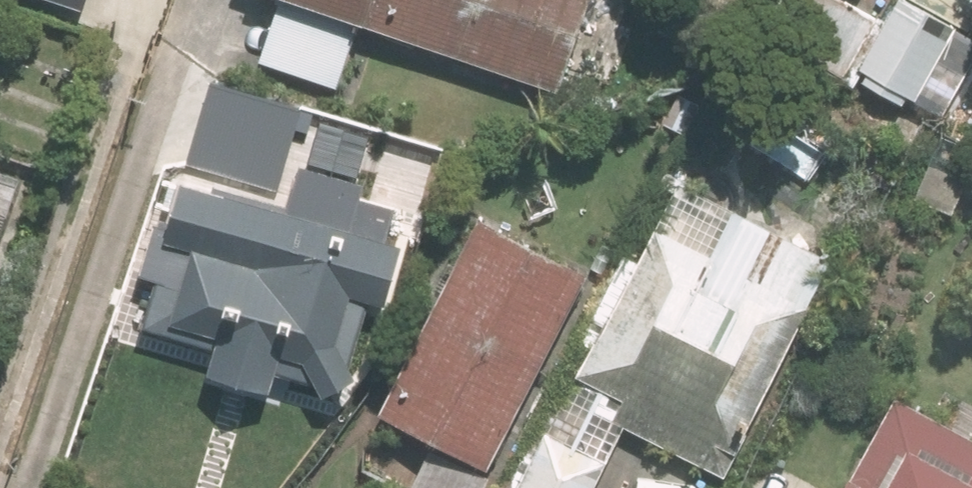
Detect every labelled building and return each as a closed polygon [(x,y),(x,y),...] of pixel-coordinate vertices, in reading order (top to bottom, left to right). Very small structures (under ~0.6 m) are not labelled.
[(81,10),(84,0),(52,0),(81,10)] [(359,26),(281,0),(275,0),(253,61),(336,90),(359,26)] [(359,26),(554,94),(586,0),(281,0),(359,26)] [(878,15),(852,0),(762,0),(754,16),(848,68),(853,61),(854,61),(878,15)] [(964,27),(971,12),(971,0),(914,0),(964,27)] [(878,15),(854,61),(861,65),(856,75),(895,98),(901,88),(908,91),(940,33),(886,2),(878,15)] [(320,117),(213,86),(185,183),(182,183),(163,240),(143,233),(132,271),(153,279),(138,330),(214,352),(206,377),(269,395),(274,376),(312,385),(318,360),(347,369),(366,303),(381,308),(399,248),(385,243),(391,218),(357,208),(363,185),(306,169),(320,117)] [(934,152),(911,198),(946,216),(970,171),(934,152)] [(832,261),(680,185),(641,264),(627,256),(527,456),(534,460),(520,487),(595,487),(625,428),(724,477),(832,261)] [(478,219),(379,416),(486,471),(586,273),(478,219)] [(845,487),(971,487),(971,442),(894,399),(845,487)] [(429,451),(410,487),(485,487),(488,482),(429,451)]
